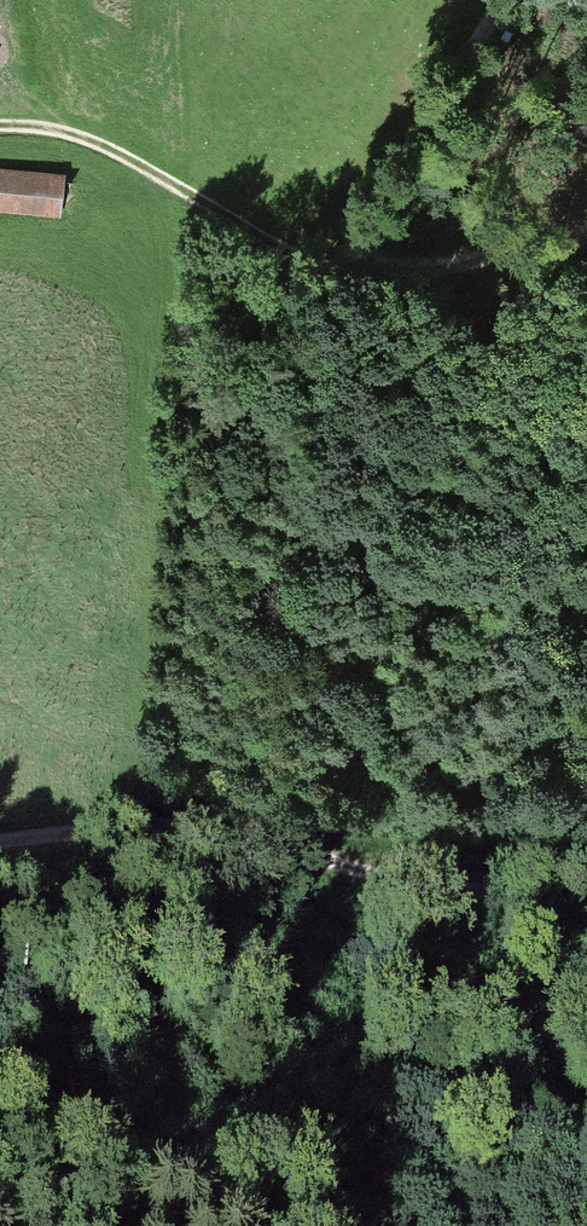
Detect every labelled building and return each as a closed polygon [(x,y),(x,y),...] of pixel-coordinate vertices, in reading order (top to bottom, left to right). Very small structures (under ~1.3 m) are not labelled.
[(53,211),(55,175),(0,171),(0,208),(53,211)]
